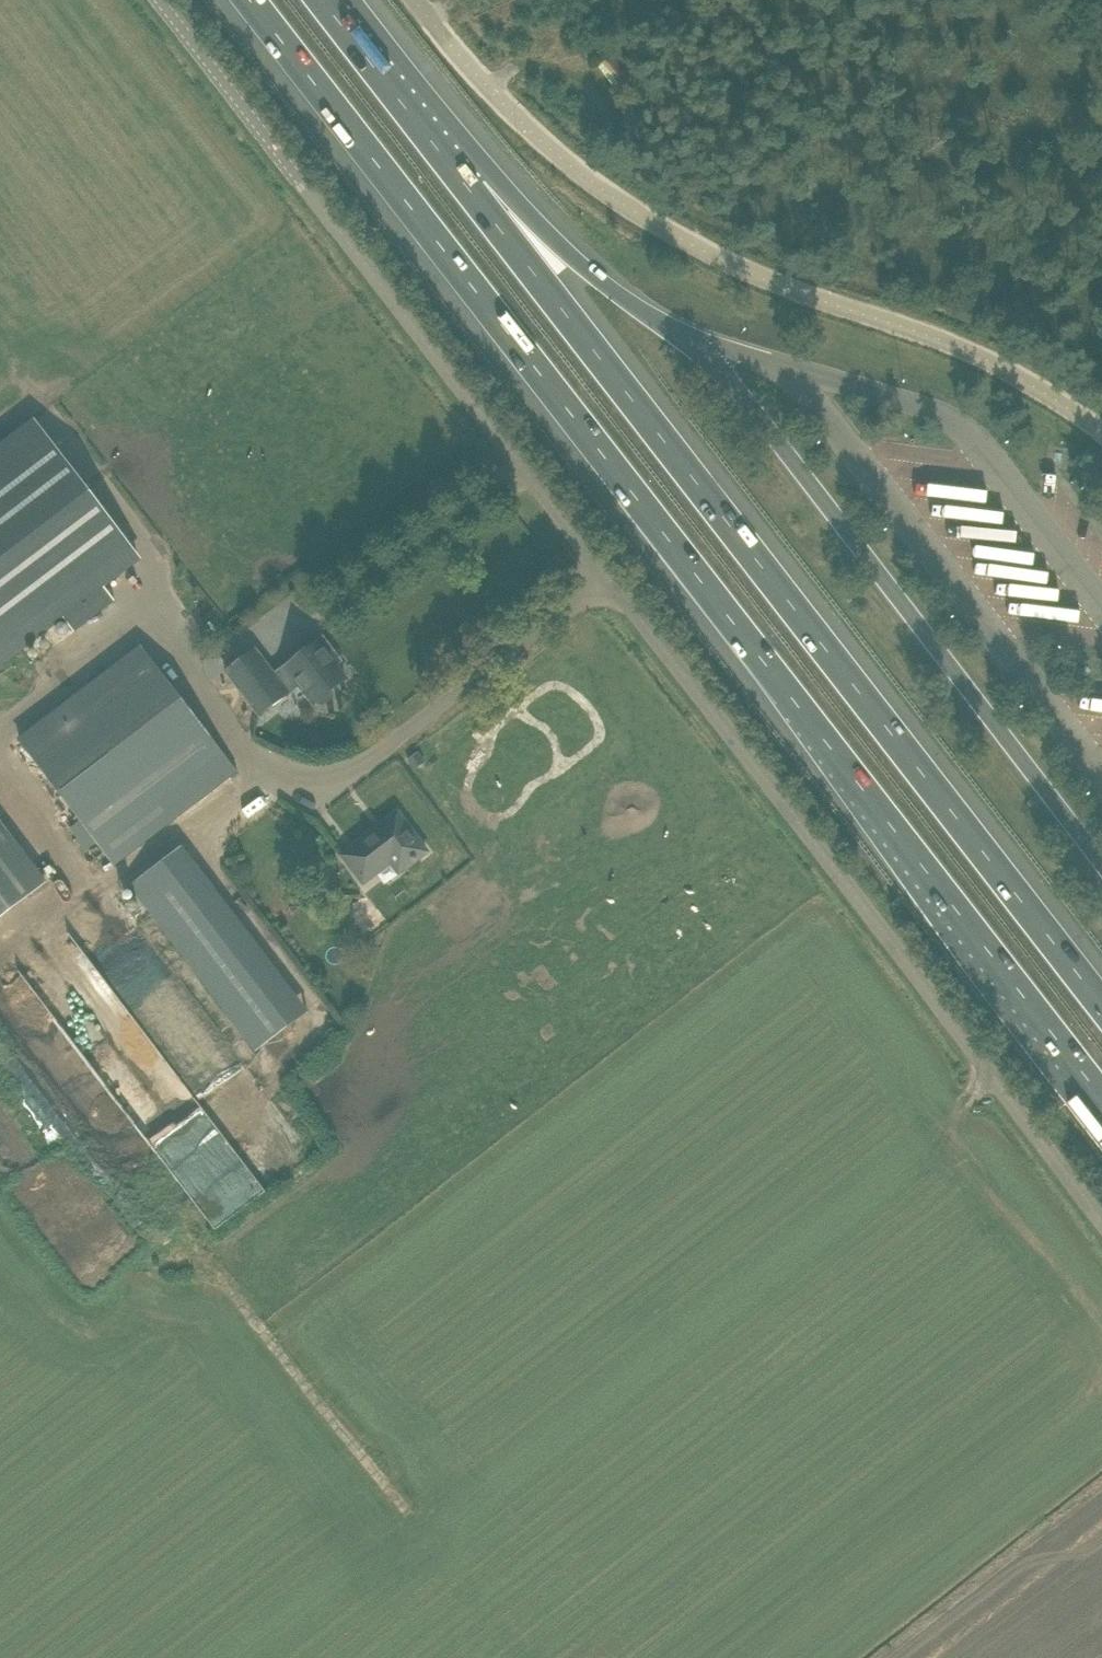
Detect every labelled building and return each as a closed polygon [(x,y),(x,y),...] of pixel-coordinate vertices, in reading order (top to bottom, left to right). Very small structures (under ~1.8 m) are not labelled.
[(599,66),(617,89),(630,78),(613,55),(599,66)] [(0,450),(0,662),(62,615),(74,631),(115,600),(102,584),(138,557),(36,423),(0,450)] [(939,516),(996,526),(998,515),(941,505),(939,516)] [(259,715),(299,685),(313,704),(346,679),(330,658),(335,654),(322,637),(307,649),(305,646),(295,653),(298,656),(274,674),(255,648),(225,671),(259,715)] [(20,740),(100,845),(159,800),(174,820),(230,776),(232,778),(238,774),(142,648),(20,740)] [(1092,712),(1101,713),(1101,701),(1094,700),(1092,712)] [(387,720),(377,728),(383,735),(392,728),(387,720)] [(417,753),(407,760),(409,763),(415,770),(425,763),(419,755),(417,753)] [(355,872),(363,883),(377,872),(372,865),(385,855),(399,873),(427,851),(397,813),(342,855),(355,872)] [(46,883),(0,823),(0,917),(46,883)] [(138,878),(153,897),(198,863),(183,844),(138,878)] [(129,885),(150,913),(159,906),(153,897),(138,878),(129,885)]
